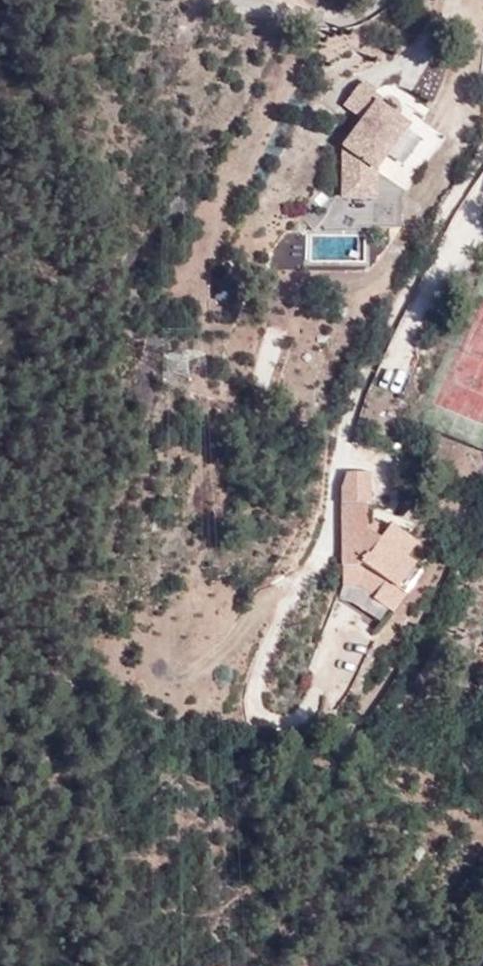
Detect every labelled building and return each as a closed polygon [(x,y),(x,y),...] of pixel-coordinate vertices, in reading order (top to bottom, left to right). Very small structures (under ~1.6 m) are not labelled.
[(371,101),(375,96),(361,83),(355,87),(342,106),(357,118),(371,101)] [(384,156),(406,129),(371,101),(357,118),(360,121),(339,148),(338,201),(373,201),(373,170),(384,156)] [(424,118),(414,112),(410,119),(412,121),(406,129),(384,156),(413,179),(441,137),(420,123),(424,118)] [(313,236),(313,257),(360,257),(360,236),(313,236)] [(338,468),(342,594),(410,592),(408,521),(369,522),(368,467),(338,468)]
